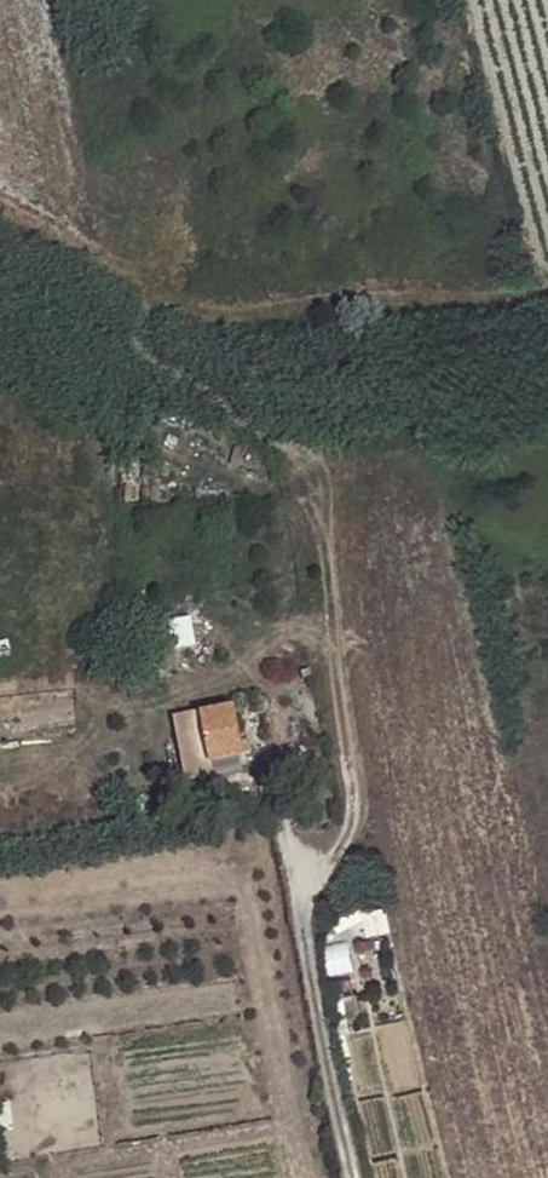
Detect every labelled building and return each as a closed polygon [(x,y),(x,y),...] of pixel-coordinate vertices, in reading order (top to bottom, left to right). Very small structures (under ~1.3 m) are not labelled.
[(206,605),(143,616),(153,670),(217,659),(212,631),(238,627),(232,599),(217,601),(219,610),(208,612),(206,605)] [(206,765),(236,759),(239,758),(229,707),(172,718),(185,782),(200,779),(195,759),(205,757),(206,765)] [(238,772),(236,759),(206,765),(205,757),(195,759),(200,779),(238,772)]
